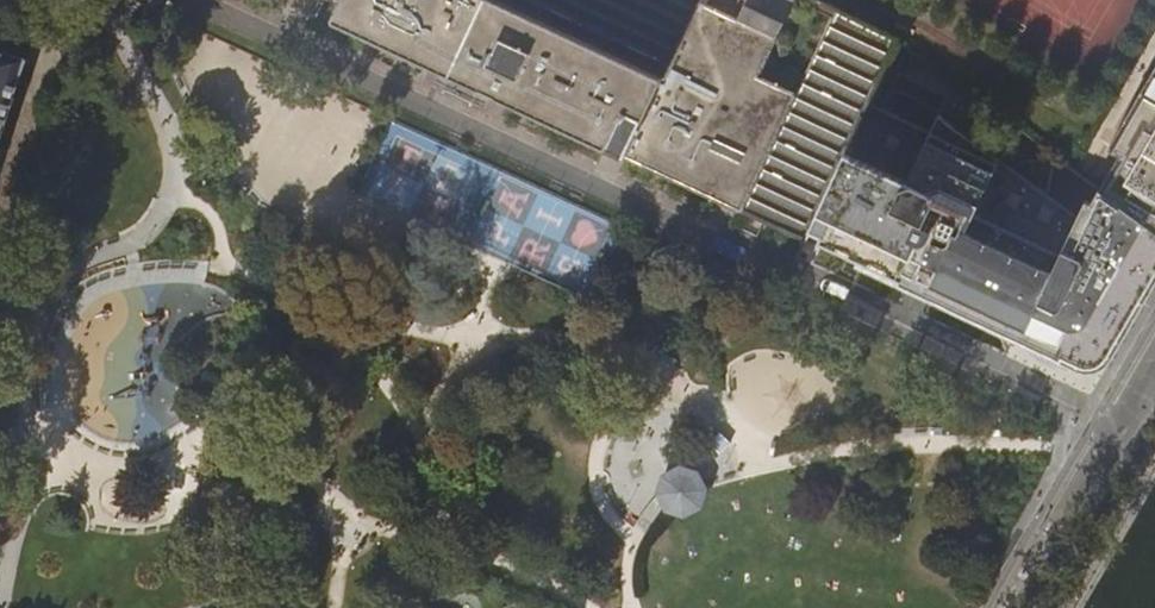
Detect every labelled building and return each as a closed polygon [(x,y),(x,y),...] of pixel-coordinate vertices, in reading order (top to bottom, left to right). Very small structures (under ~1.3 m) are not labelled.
[(333,20),(405,54),(772,226),(800,239),(801,238),(805,229),(866,98),(894,36),(880,29),(822,0),(798,0),(832,16),(796,92),(759,74),(793,0),(343,0),(333,20)] [(880,29),(887,15),(860,2),(857,7),(843,0),(822,0),(880,29)] [(27,59),(13,54),(0,50),(0,143),(27,59)] [(1113,140),(1108,149),(1120,155),(1101,189),(1106,192),(1154,229),(1154,68),(1113,140)] [(945,118),(938,130),(866,98),(805,229),(812,232),(817,235),(814,243),(818,245),(904,288),(916,294),(931,301),(1006,338),(1076,373),(1084,376),(1092,375),(1098,369),(1142,294),(1146,295),(1154,279),(1154,229),(1106,192),(1096,208),(1092,204),(1082,220),(945,118)] [(409,236),(390,227),(381,246),(400,255),(401,254),(411,258),(419,242),(408,237),(409,236)] [(663,478),(657,497),(666,510),(681,515),(697,507),(703,491),(695,475),(679,470),(663,478)]
